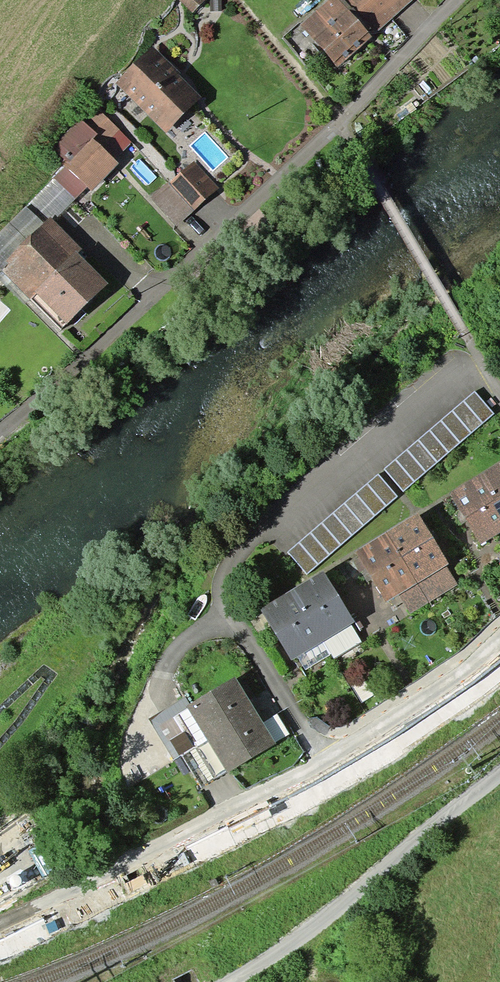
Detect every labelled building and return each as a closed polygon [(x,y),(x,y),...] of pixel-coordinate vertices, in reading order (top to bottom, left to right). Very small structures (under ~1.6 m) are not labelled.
[(199,14),(214,2),(212,0),(188,0),(199,14)] [(304,29),(340,69),(418,0),(337,0),(304,29)] [(156,50),(121,86),(172,137),(208,101),(156,50)] [(137,150),(99,112),(86,125),(81,120),(54,147),(72,164),(58,178),(80,201),(90,191),(93,195),(137,150)] [(193,163),(154,201),(181,229),(220,191),(193,163)] [(52,224),(4,266),(63,332),(111,290),(52,224)] [(479,394),(389,471),(408,493),(498,416),(479,394)] [(456,502),(487,549),(499,540),(499,474),(456,502)] [(384,476),(291,556),(309,577),(402,497),(384,476)] [(425,522),(362,560),(391,608),(454,571),(425,522)] [(330,581),(266,619),(295,667),(359,629),(330,581)] [(242,684),(190,714),(228,778),(279,747),(242,684)]
